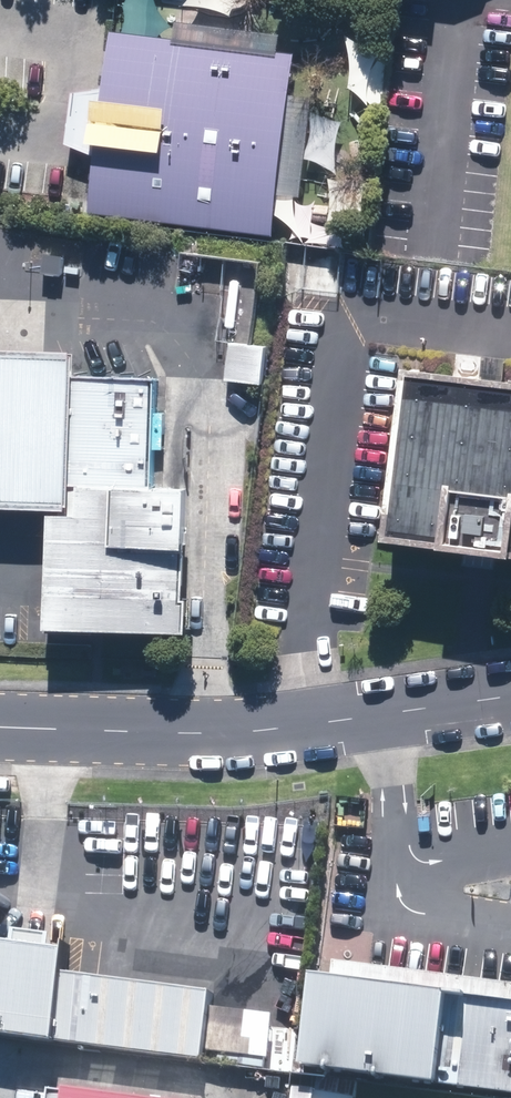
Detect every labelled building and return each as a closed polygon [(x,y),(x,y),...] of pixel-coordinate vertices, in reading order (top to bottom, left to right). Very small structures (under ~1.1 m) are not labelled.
[(287,65),(93,42),(71,224),(265,247),(287,65)] [(270,348),(232,344),(228,381),(266,385),(270,348)] [(65,514),(66,485),(70,375),(71,354),(0,351),(0,511),(43,513),(65,514)] [(414,368),(393,543),(510,557),(510,380),(414,368)] [(66,485),(153,489),(157,379),(70,375),(66,485)] [(153,489),(66,485),(65,514),(43,513),(40,631),(113,633),(183,635),(184,601),(180,601),(183,490),(153,489)] [(0,937),(0,1033),(191,1061),(201,991),(58,971),(61,945),(0,937)] [(418,1097),(510,1097),(510,997),(317,969),(301,1081),(418,1097)] [(298,1087),(297,1097),(356,1097),(357,1097),(298,1087)] [(51,1097),(124,1097),(52,1089),(51,1097)]
